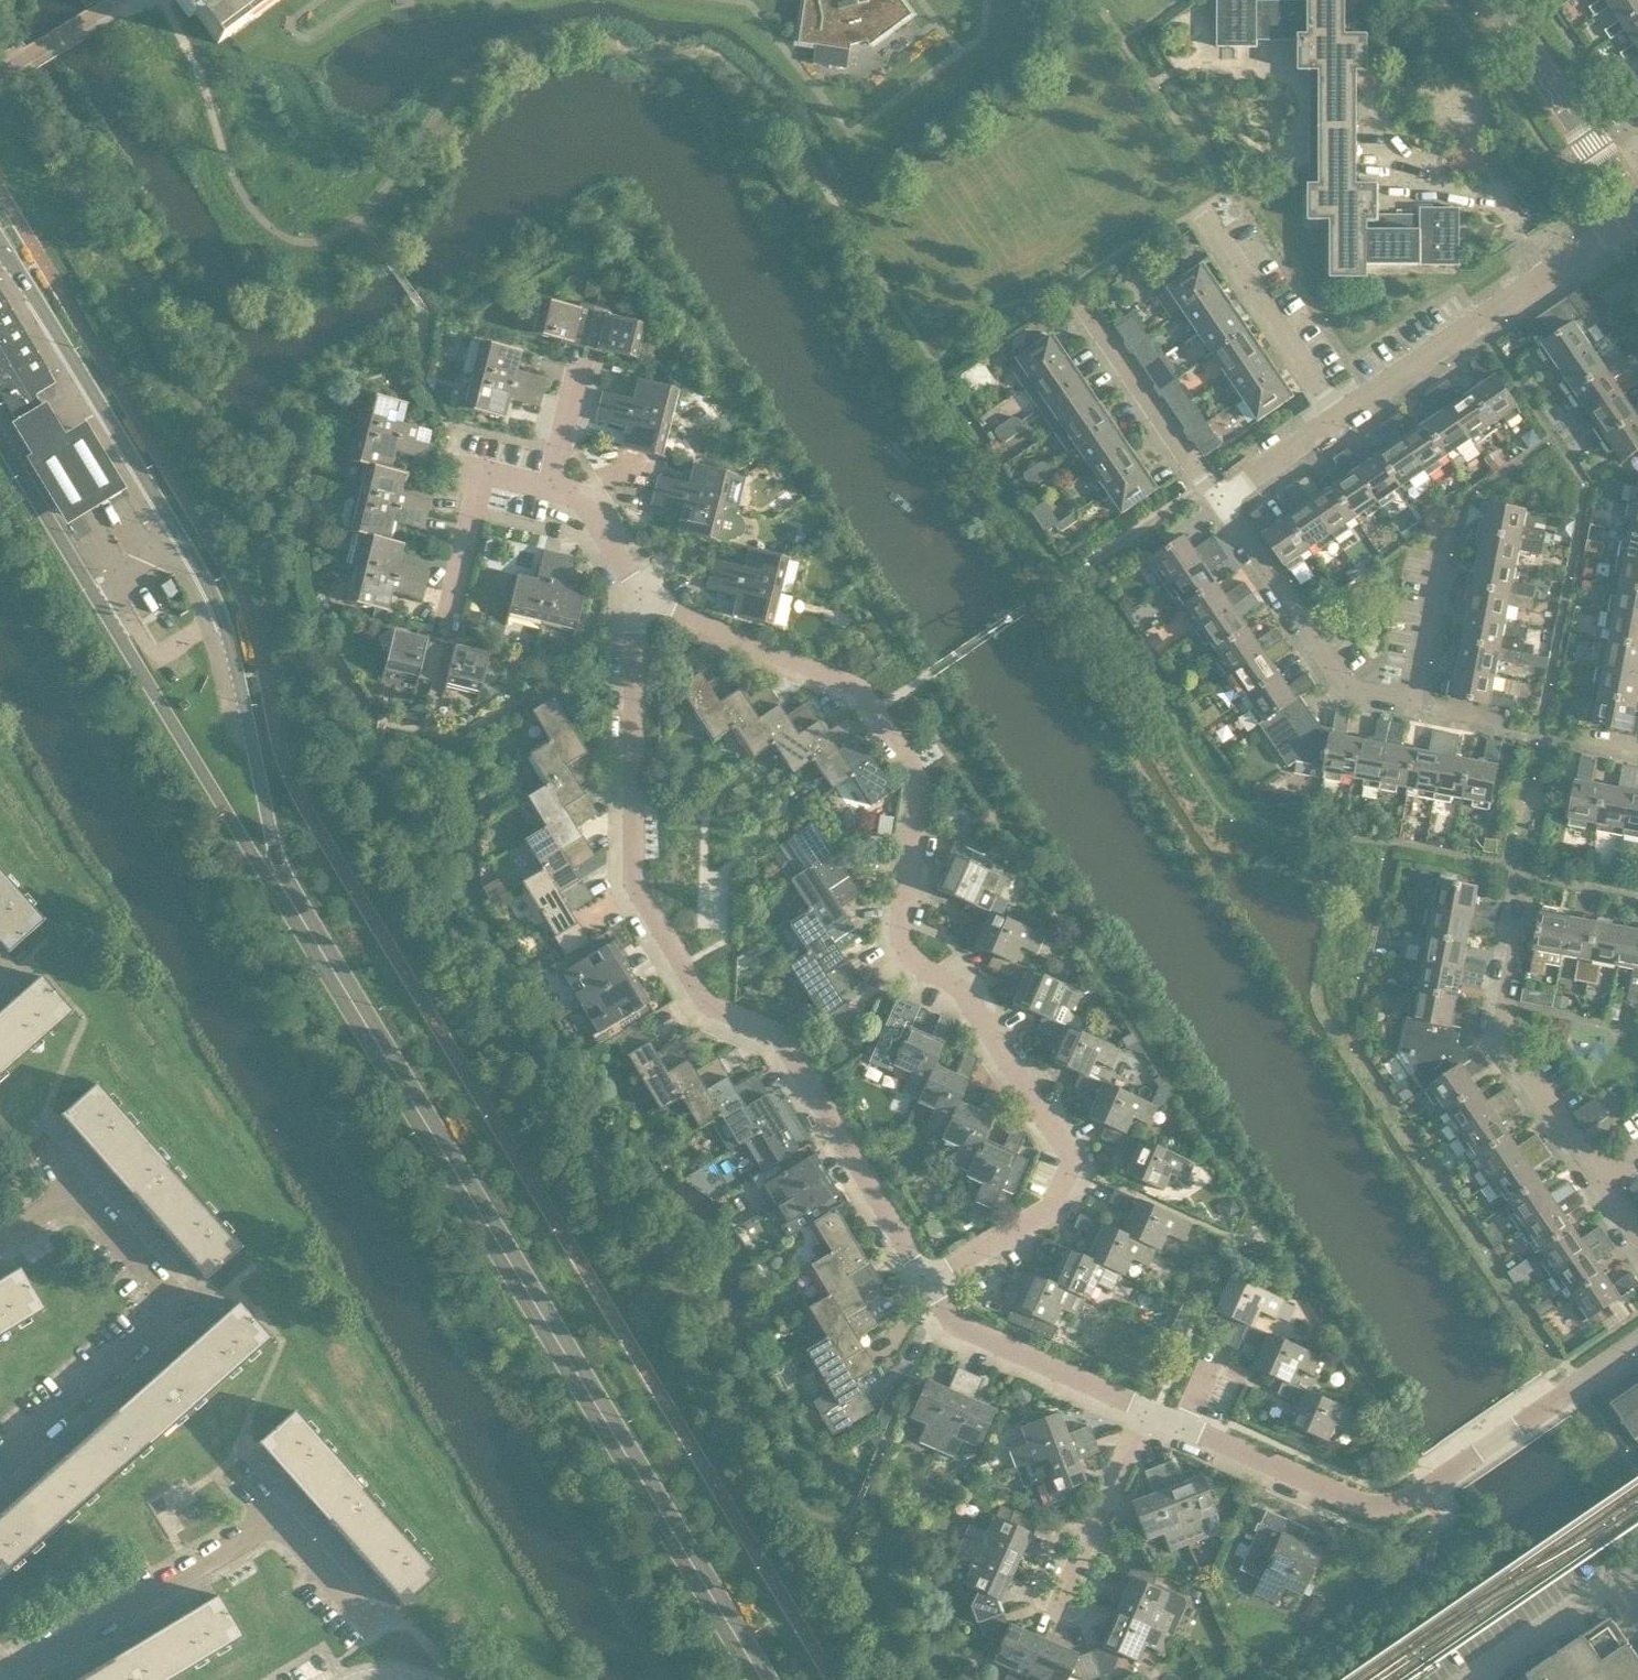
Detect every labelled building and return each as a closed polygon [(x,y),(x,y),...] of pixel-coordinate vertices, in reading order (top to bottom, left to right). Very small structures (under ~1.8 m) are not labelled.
[(85,8),(98,0),(80,0),(85,8)] [(218,44),(277,0),(185,0),(218,44)] [(797,43),(849,50),(849,46),(866,41),(869,45),(910,15),(899,0),(804,0),(797,43)] [(1358,128),(1358,127),(1357,127),(1357,71),(1369,71),(1368,70),(1368,37),(1368,35),(1345,35),(1346,0),(1310,0),(1310,1),(1257,1),(1257,0),(1222,0),(1222,46),(1217,46),(1217,47),(1257,47),(1257,36),(1299,36),(1299,71),(1309,71),(1310,128),(1358,128)] [(1589,8),(1595,16),(1610,6),(1607,3),(1611,0),(1601,0),(1589,8)] [(1637,15),(1637,0),(1611,0),(1607,3),(1610,6),(1620,21),(1605,31),(1611,39),(1625,29),(1623,26),(1637,15)] [(1623,26),(1625,29),(1635,44),(1620,54),(1626,62),(1637,54),(1637,15),(1623,26)] [(1358,129),(1358,128),(1310,128),(1310,184),(1309,184),(1309,186),(1310,186),(1310,219),(1309,219),(1309,221),(1332,221),(1332,277),(1331,277),(1331,278),(1368,279),(1368,277),(1367,277),(1367,265),(1460,266),(1460,265),(1455,265),(1455,210),(1460,210),(1460,209),(1443,209),(1422,209),(1420,209),(1420,220),(1379,220),(1379,185),(1357,185),(1357,129),(1358,129)] [(1512,195),(1525,215),(1535,208),(1522,189),(1512,195)] [(1184,311),(1217,288),(1210,278),(1210,274),(1204,264),(1190,273),(1189,271),(1182,270),(1170,278),(1169,285),(1170,287),(1156,297),(1172,319),(1184,311)] [(1628,277),(1616,286),(1625,298),(1637,290),(1628,277)] [(523,331),(523,332),(584,347),(594,307),(580,304),(579,309),(570,307),(576,285),(547,278),(541,300),(531,297),(531,298),(540,300),(532,333),(523,331)] [(599,284),(587,281),(584,293),(597,296),(599,284)] [(1224,299),(1217,288),(1184,311),(1198,333),(1234,309),(1228,299),(1224,299)] [(1579,290),(1568,297),(1582,318),(1593,310),(1579,290)] [(14,418),(16,417),(19,423),(41,410),(37,404),(39,403),(28,384),(31,382),(39,378),(48,372),(0,292),(0,395),(14,418)] [(597,305),(610,308),(613,296),(600,293),(597,305)] [(1571,325),(1582,318),(1568,297),(1557,305),(1571,325)] [(1561,333),(1571,325),(1557,305),(1546,312),(1561,333)] [(608,311),(594,307),(584,347),(645,362),(645,361),(637,359),(645,326),(653,328),(654,327),(606,316),(608,311)] [(1198,333),(1213,355),(1247,332),(1239,322),(1240,318),(1234,309),(1198,333)] [(1539,348),(1538,348),(1547,360),(1551,357),(1559,369),(1591,347),(1597,342),(1588,329),(1601,321),(1593,310),(1582,318),(1571,325),(1561,333),(1550,340),(1539,348)] [(1124,345),(1127,349),(1147,336),(1143,329),(1146,327),(1136,312),(1115,326),(1125,341),(1124,345)] [(1550,340),(1561,333),(1546,312),(1536,319),(1550,340)] [(1539,348),(1550,340),(1536,319),(1525,326),(1524,327),(1539,348)] [(1253,342),(1247,332),(1213,355),(1228,376),(1264,352),(1257,343),(1253,342)] [(1152,342),(1147,336),(1127,349),(1130,354),(1134,355),(1145,370),(1165,355),(1155,340),(1152,342)] [(1033,382),(1069,358),(1062,348),(1058,347),(1051,337),(1040,344),(1038,342),(1032,341),(1020,349),(1018,356),(1020,358),(1018,359),(1020,362),(1015,365),(1014,372),(1024,387),(1025,388),(1033,382)] [(470,339),(461,373),(463,373),(543,393),(547,379),(517,371),(521,352),(471,339),(470,339)] [(1591,347),(1559,369),(1566,380),(1562,383),(1570,394),(1625,357),(1618,347),(1600,360),(1591,347)] [(1228,376),(1243,398),(1276,376),(1269,366),(1270,362),(1264,352),(1228,376)] [(1176,370),(1165,355),(1145,370),(1155,385),(1154,389),(1157,393),(1177,379),(1173,373),(1176,370)] [(1484,384),(1472,392),(1494,424),(1503,418),(1506,423),(1521,413),(1483,357),(1471,365),(1484,384)] [(1582,403),(1590,415),(1622,393),(1613,380),(1632,367),(1625,357),(1570,394),(1578,406),(1582,403)] [(1033,382),(1025,388),(1040,409),(1081,381),(1074,371),(1075,367),(1069,358),(1033,382)] [(963,381),(973,396),(977,397),(994,386),(995,380),(986,367),(981,366),(964,377),(963,381)] [(540,407),(543,393),(463,373),(463,374),(471,376),(463,409),(455,406),(454,407),(505,420),(510,400),(540,407)] [(1283,386),(1276,376),(1243,398),(1258,421),(1294,397),(1287,387),(1283,386)] [(1182,386),(1177,379),(1157,393),(1160,397),(1164,398),(1174,413),(1192,401),(1195,399),(1185,384),(1182,386)] [(602,392),(598,406),(679,426),(670,424),(678,391),(687,393),(637,380),(632,400),(602,392)] [(1055,431),(1098,401),(1092,392),(1088,391),(1081,381),(1040,409),(1055,431)] [(1447,381),(1436,388),(1475,445),(1498,429),(1494,424),(1472,392),(1460,400),(1447,381)] [(1461,455),(1475,445),(1436,388),(1425,396),(1438,415),(1426,423),(1448,455),(1457,449),(1461,455)] [(348,426),(429,445),(432,431),(402,424),(407,404),(357,392),(356,393),(365,395),(357,427),(348,425),(348,426)] [(1602,441),(1637,416),(1637,402),(1631,406),(1622,393),(1590,415),(1598,426),(1594,429),(1602,441)] [(1098,401),(1055,431),(1070,453),(1078,447),(1111,425),(1104,414),(1105,411),(1098,401)] [(19,423),(13,426),(16,431),(73,526),(127,491),(87,425),(68,438),(49,406),(41,410),(19,423)] [(679,426),(598,406),(595,421),(625,428),(620,448),(670,460),(662,457),(670,425),(679,427),(679,426)] [(1439,462),(1448,455),(1426,423),(1414,431),(1401,412),(1390,420),(1428,477),(1442,467),(1439,462)] [(1184,433),(1187,437),(1207,423),(1202,416),(1184,428),(1184,433)] [(1602,441),(1610,452),(1614,450),(1622,462),(1637,451),(1637,450),(1637,416),(1602,441)] [(999,437),(1021,422),(1019,418),(1013,417),(997,429),(996,433),(999,437)] [(1414,486),(1428,477),(1390,420),(1378,428),(1391,447),(1380,455),(1402,487),(1410,481),(1414,486)] [(1024,426),(1021,422),(999,437),(1002,442),(1006,442),(1023,431),(1024,426)] [(1211,430),(1207,423),(1187,437),(1190,441),(1194,442),(1211,430)] [(1093,469),(1128,445),(1122,436),(1118,435),(1111,425),(1078,447),(1093,469)] [(340,459),(355,463),(388,471),(389,470),(393,452),(425,460),(429,445),(348,426),(357,428),(349,461),(340,459)] [(1393,493),(1402,487),(1380,455),(1368,463),(1355,444),(1344,451),(1382,508),(1396,498),(1393,493)] [(1107,491),(1141,468),(1134,458),(1135,454),(1128,445),(1093,469),(1107,491)] [(1368,518),(1382,508),(1344,451),(1332,459),(1345,478),(1334,486),(1356,518),(1365,512),(1368,518)] [(1027,482),(1049,467),(1047,463),(1042,462),(1025,473),(1024,478),(1027,482)] [(355,463),(363,465),(355,497),(347,495),(347,496),(427,516),(431,501),(401,494),(405,474),(389,470),(388,471),(355,463)] [(657,476),(654,491),(737,511),(745,477),(743,477),(692,464),(687,484),(657,476)] [(1052,470),(1049,467),(1027,482),(1030,486),(1034,487),(1051,476),(1052,470)] [(1141,468),(1107,491),(1123,514),(1158,489),(1152,479),(1148,479),(1141,468)] [(1346,525),(1356,518),(1334,486),(1322,494),(1309,475),(1297,483),(1336,540),(1350,530),(1346,525)] [(1299,510),(1287,518),(1309,550),(1318,544),(1322,549),(1336,540),(1297,483),(1286,491),(1299,510)] [(1629,503),(1637,504),(1637,487),(1632,486),(1629,503)] [(738,512),(737,511),(654,491),(650,505),(680,513),(675,532),(730,546),(731,542),(735,542),(740,540),(744,536),(746,531),(746,526),(744,522),(742,518),(738,515),(738,512)] [(1453,493),(1446,497),(1452,507),(1459,502),(1453,493)] [(339,529),(339,530),(353,533),(354,533),(389,541),(394,523),(424,530),(427,516),(347,496),(352,498),(345,502),(340,522),(345,530),(339,529)] [(1445,503),(1436,509),(1442,517),(1451,511),(1445,503)] [(1629,503),(1626,519),(1632,520),(1630,531),(1637,533),(1637,504),(1629,503)] [(1481,518),(1478,532),(1543,544),(1545,532),(1523,528),(1526,511),(1488,504),(1486,519),(1481,518)] [(1046,533),(1055,527),(1059,524),(1048,507),(1034,516),(1046,533)] [(1300,556),(1309,550),(1287,518),(1276,526),(1263,507),(1251,515),(1290,571),(1304,561),(1300,556)] [(1080,515),(1078,511),(1059,524),(1055,527),(1058,531),(1062,532),(1079,520),(1080,515)] [(1420,524),(1411,530),(1416,537),(1426,531),(1420,524)] [(1618,558),(1637,561),(1637,533),(1630,531),(1628,542),(1622,541),(1618,558)] [(1541,555),(1543,544),(1478,532),(1476,545),(1481,546),(1478,560),(1516,567),(1519,551),(1541,555)] [(353,533),(345,565),(346,566),(345,566),(426,586),(429,571),(399,564),(404,545),(389,541),(354,533),(353,533)] [(1165,587),(1221,548),(1213,536),(1195,549),(1186,537),(1154,559),(1161,569),(1155,573),(1165,587)] [(1062,539),(1057,547),(1061,550),(1065,552),(1070,545),(1066,542),(1062,539)] [(1589,541),(1587,551),(1602,554),(1604,544),(1589,541)] [(1221,548),(1165,587),(1180,610),(1186,606),(1218,584),(1210,572),(1229,559),(1221,548)] [(709,575),(789,595),(780,592),(789,560),(797,562),(797,561),(747,549),(742,568),(712,561),(709,575)] [(538,634),(558,553),(544,550),(536,580),(517,575),(504,626),(505,626),(507,617),(540,625),(538,634)] [(572,557),(558,553),(538,634),(539,634),(541,625),(573,633),(571,642),(572,642),(584,592),(565,587),(572,557)] [(1620,586),(1637,590),(1637,561),(1618,558),(1615,574),(1622,576),(1620,586)] [(1468,586),(1533,598),(1535,587),(1513,582),(1516,567),(1478,560),(1475,573),(1471,572),(1468,586)] [(422,600),(426,586),(345,566),(354,569),(346,601),(337,599),(337,600),(375,609),(387,612),(392,593),(422,600)] [(1586,569),(1584,576),(1592,578),(1593,570),(1586,569)] [(1358,571),(1352,575),(1355,579),(1361,575),(1358,571)] [(789,595),(709,575),(705,589),(735,597),(730,616),(780,629),(781,628),(772,626),(780,593),(789,595)] [(160,587),(167,598),(176,593),(170,581),(160,587)] [(1584,581),(1583,591),(1590,592),(1591,583),(1584,581)] [(1196,632),(1253,594),(1245,582),(1226,595),(1218,584),(1186,606),(1192,615),(1186,618),(1196,632)] [(1531,610),(1533,598),(1468,586),(1466,600),(1470,601),(1468,615),(1506,622),(1509,606),(1531,610)] [(1608,612),(1637,618),(1637,590),(1620,586),(1618,597),(1611,595),(1608,612)] [(1217,652),(1249,630),(1241,618),(1260,605),(1253,594),(1196,632),(1206,646),(1211,643),(1217,652)] [(375,609),(373,619),(385,622),(387,612),(375,609)] [(1609,641),(1637,647),(1637,618),(1608,612),(1605,629),(1611,630),(1609,641)] [(1458,641),(1523,653),(1525,642),(1503,638),(1506,622),(1468,615),(1465,628),(1460,627),(1458,641)] [(1227,678),(1284,640),(1276,628),(1257,641),(1249,630),(1217,652),(1223,660),(1218,664),(1227,678)] [(431,682),(440,648),(426,644),(428,638),(427,638),(426,640),(394,632),(394,630),(393,630),(381,681),(415,689),(418,679),(431,682)] [(1572,635),(1570,642),(1580,644),(1581,637),(1572,635)] [(1249,698),(1281,676),(1273,664),(1292,651),(1284,640),(1227,678),(1243,702),(1249,698)] [(1520,665),(1523,653),(1458,641),(1455,655),(1460,656),(1457,669),(1495,677),(1498,661),(1520,665)] [(1598,667),(1637,675),(1637,647),(1609,641),(1607,652),(1601,651),(1598,667)] [(453,651),(440,648),(431,682),(445,685),(442,695),(477,704),(489,653),(488,653),(487,655),(455,647),(455,645),(454,645),(453,651)] [(1526,645),(1524,652),(1533,654),(1533,650),(1530,645),(1526,645)] [(713,741),(733,728),(733,727),(705,684),(706,684),(699,674),(706,670),(693,650),(669,666),(681,685),(677,688),(713,741)] [(1523,653),(1520,665),(1534,668),(1536,656),(1523,653)] [(881,656),(873,661),(878,668),(886,663),(881,656)] [(1599,696),(1637,703),(1637,698),(1637,675),(1598,667),(1594,684),(1601,685),(1599,696)] [(1492,692),(1495,677),(1457,669),(1455,683),(1450,682),(1448,695),(1447,695),(1447,697),(1511,709),(1512,709),(1514,696),(1492,692)] [(728,670),(706,684),(705,684),(733,727),(733,728),(752,757),(773,744),(745,701),(745,700),(739,691),(741,689),(728,670)] [(1300,697),(1316,686),(1308,674),(1289,687),(1281,676),(1249,698),(1255,707),(1249,711),(1260,726),(1260,725),(1259,724),(1300,697)] [(768,686),(745,700),(745,701),(773,744),(792,773),(812,760),(813,760),(784,717),(785,716),(779,707),(780,705),(768,686)] [(1637,703),(1599,696),(1597,707),(1590,705),(1587,723),(1637,733),(1637,718),(1634,717),(1637,703)] [(1333,729),(1321,727),(1300,697),(1259,724),(1260,725),(1289,767),(1297,762),(1313,765),(1310,776),(1324,779),(1333,729)] [(577,786),(577,785),(600,772),(588,751),(586,753),(553,699),(531,712),(550,742),(577,786)] [(832,790),(852,776),(824,733),(818,723),(820,722),(807,702),(785,716),(784,717),(813,760),(812,760),(832,790)] [(1324,779),(1341,783),(1342,776),(1353,778),(1361,740),(1346,737),(1350,714),(1336,712),(1333,729),(1324,779)] [(847,718),(824,733),(852,776),(871,806),(892,792),(858,739),(860,738),(847,718)] [(1380,790),(1392,722),(1378,720),(1374,742),(1361,740),(1353,778),(1364,780),(1363,787),(1380,790)] [(1408,788),(1415,750),(1401,747),(1406,725),(1392,722),(1380,790),(1396,793),(1398,786),(1408,788)] [(1434,800),(1447,733),(1433,730),(1429,753),(1415,750),(1408,788),(1419,790),(1418,797),(1434,800)] [(1463,799),(1470,760),(1456,758),(1460,735),(1447,733),(1434,800),(1451,803),(1452,797),(1463,799)] [(1470,760),(1463,799),(1473,801),(1472,807),(1490,811),(1498,764),(1502,743),(1488,740),(1483,763),(1470,760)] [(550,742),(529,754),(547,784),(548,784),(574,828),(575,828),(597,814),(585,794),(583,795),(577,785),(577,786),(550,742)] [(1513,745),(1502,743),(1498,764),(1509,766),(1513,745)] [(1587,822),(1598,824),(1605,786),(1591,783),(1595,761),(1581,758),(1568,825),(1586,828),(1587,822)] [(1605,786),(1598,824),(1596,830),(1624,836),(1636,768),(1623,766),(1619,788),(1605,786)] [(1636,768),(1624,836),(1637,838),(1637,769),(1636,768)] [(548,784),(547,784),(527,797),(545,827),(572,871),(572,870),(595,857),(583,837),(581,838),(575,828),(574,828),(548,784)] [(778,846),(797,875),(810,867),(838,910),(839,909),(861,895),(848,875),(846,876),(811,824),(810,824),(810,823),(807,825),(808,826),(778,846)] [(545,827),(524,840),(542,870),(543,870),(569,913),(570,913),(593,899),(580,879),(578,880),(572,870),(572,871),(545,827)] [(952,856),(937,890),(966,903),(973,906),(974,905),(988,911),(995,896),(1000,898),(1000,897),(998,896),(1005,880),(1007,881),(1008,880),(980,867),(985,855),(955,841),(949,855),(952,856)] [(837,952),(838,952),(860,938),(847,918),(845,919),(839,909),(838,910),(810,867),(797,875),(789,880),(808,910),(809,909),(837,952)] [(553,937),(565,957),(590,942),(578,922),(576,923),(570,913),(569,913),(543,870),(542,870),(522,882),(554,936),(553,937)] [(0,873),(0,944),(4,949),(8,954),(44,922),(42,919),(41,919),(0,873)] [(498,880),(483,888),(489,898),(511,886),(508,879),(500,884),(498,880)] [(1433,880),(1428,908),(1495,921),(1498,907),(1475,903),(1478,888),(1433,880)] [(974,947),(992,955),(1004,960),(1010,963),(1011,962),(1018,947),(1037,955),(1045,937),(988,911),(974,905),(973,906),(966,903),(961,916),(984,926),(974,947)] [(1431,926),(1429,936),(1467,944),(1470,930),(1493,934),(1495,921),(1428,908),(1425,925),(1431,926)] [(1543,908),(1530,973),(1543,975),(1545,964),(1561,967),(1563,956),(1570,918),(1557,915),(1557,911),(1544,908),(1545,908),(1543,908)] [(788,923),(808,952),(836,995),(837,995),(859,980),(846,960),(844,962),(838,952),(837,952),(809,909),(808,910),(788,923)] [(1570,918),(1563,956),(1578,959),(1574,981),(1586,983),(1598,918),(1584,916),(1583,920),(1570,918)] [(1598,918),(1586,983),(1598,986),(1602,963),(1618,966),(1625,928),(1611,926),(1612,921),(1598,918)] [(1618,966),(1634,969),(1630,992),(1637,993),(1637,931),(1625,928),(1618,966)] [(580,1003),(629,973),(605,933),(590,942),(565,957),(550,967),(556,977),(563,973),(580,1003)] [(1465,957),(1467,944),(1429,936),(1427,947),(1421,946),(1418,962),(1485,975),(1488,962),(1465,957)] [(808,952),(787,966),(822,1018),(821,1019),(834,1039),(858,1023),(845,1003),(843,1004),(837,995),(836,995),(808,952)] [(1068,1011),(1069,1010),(1072,1011),(1080,994),(1082,995),(1083,994),(1011,962),(1010,963),(1004,960),(992,955),(987,967),(1021,983),(1012,1004),(1041,1017),(1048,1020),(1048,1019),(1068,1028),(1068,1027),(1066,1026),(1071,1015),(1070,1014),(1069,1013),(1069,1012),(1068,1012),(1068,1011)] [(1419,991),(1457,999),(1460,985),(1482,989),(1485,975),(1418,962),(1414,979),(1421,980),(1419,991)] [(614,1037),(639,1022),(654,1013),(629,973),(580,1003),(598,1032),(591,1036),(598,1047),(614,1037)] [(17,1061),(70,1015),(70,1016),(73,1013),(41,977),(36,981),(37,981),(0,1013),(0,1042),(17,1061)] [(1410,1001),(1407,1018),(1474,1031),(1477,1017),(1454,1013),(1457,999),(1419,991),(1417,1002),(1410,1001)] [(1626,1010),(1637,1012),(1637,1011),(1637,993),(1630,992),(1626,1010)] [(933,1066),(934,1067),(953,1022),(940,1016),(930,1039),(909,1030),(919,1007),(897,997),(868,1062),(890,1072),(893,1065),(909,1073),(900,1092),(918,1100),(933,1066)] [(1049,1061),(1079,1074),(1086,1077),(1086,1076),(1093,1061),(1112,1069),(1120,1051),(1068,1028),(1048,1019),(1048,1020),(1041,1017),(1036,1030),(1059,1040),(1049,1061)] [(1425,1091),(1425,1092),(1482,1053),(1481,1052),(1470,1060),(1458,1043),(1461,1029),(1474,1032),(1474,1031),(1407,1018),(1407,1019),(1401,1052),(1414,1055),(1420,1064),(1416,1067),(1418,1070),(1413,1073),(1425,1091)] [(654,1054),(655,1053),(649,1043),(651,1042),(639,1022),(614,1037),(626,1057),(627,1056),(660,1110),(680,1098),(681,1098),(654,1054)] [(1126,1047),(1135,1042),(1130,1034),(1121,1039),(1126,1047)] [(693,1071),(694,1071),(688,1061),(690,1060),(678,1040),(655,1053),(654,1054),(681,1098),(680,1098),(699,1128),(710,1121),(720,1115),(693,1071)] [(17,1061),(0,1042),(0,1077),(17,1061)] [(918,1100),(917,1102),(933,1110),(925,1129),(942,1137),(957,1103),(958,1103),(978,1059),(964,1053),(954,1076),(934,1067),(933,1066),(918,1100)] [(1441,1102),(1447,1111),(1479,1089),(1471,1078),(1490,1065),(1482,1053),(1425,1092),(1435,1106),(1441,1102)] [(694,1071),(693,1071),(720,1115),(710,1121),(728,1151),(743,1142),(758,1133),(759,1133),(732,1089),(733,1088),(727,1079),(729,1077),(716,1057),(694,1071)] [(1123,1134),(1124,1133),(1130,1118),(1150,1126),(1158,1108),(1086,1076),(1086,1077),(1079,1074),(1073,1087),(1096,1097),(1087,1118),(1105,1126),(1123,1134)] [(733,1088),(732,1089),(759,1133),(758,1133),(743,1142),(761,1172),(798,1150),(766,1096),(768,1095),(755,1075),(733,1088)] [(64,1121),(109,1171),(145,1140),(99,1087),(96,1084),(60,1116),(64,1121)] [(1448,1124),(1457,1138),(1514,1100),(1506,1088),(1487,1101),(1479,1089),(1447,1111),(1453,1121),(1448,1124)] [(949,1166),(966,1174),(967,1174),(981,1140),(982,1140),(1002,1096),(988,1090),(978,1112),(958,1103),(957,1103),(942,1137),(941,1139),(957,1146),(949,1166)] [(1597,1099),(1574,1114),(1587,1132),(1609,1117),(1597,1099)] [(1472,1149),(1478,1158),(1510,1136),(1502,1124),(1521,1111),(1514,1100),(1457,1138),(1467,1152),(1472,1149)] [(1124,1175),(1161,1191),(1168,1174),(1187,1183),(1195,1165),(1124,1133),(1123,1134),(1105,1126),(1099,1138),(1134,1154),(1124,1175)] [(967,1174),(966,1174),(965,1176),(982,1183),(973,1203),(991,1211),(1001,1190),(1012,1194),(1027,1160),(1016,1156),(1026,1133),(1012,1127),(1002,1149),(982,1140),(981,1140),(967,1174)] [(1479,1170),(1489,1184),(1545,1146),(1537,1134),(1518,1147),(1510,1136),(1478,1158),(1484,1166),(1479,1170)] [(157,1225),(193,1194),(145,1140),(109,1171),(157,1225)] [(776,1204),(825,1175),(807,1145),(798,1150),(761,1172),(751,1179),(758,1190),(765,1186),(776,1204)] [(1504,1195),(1510,1204),(1542,1182),(1534,1170),(1553,1157),(1545,1146),(1489,1184),(1498,1198),(1504,1195)] [(812,1223),(834,1210),(843,1204),(825,1175),(776,1204),(787,1223),(780,1227),(787,1238),(812,1223)] [(1511,1217),(1520,1230),(1577,1192),(1569,1181),(1550,1193),(1542,1182),(1510,1204),(1516,1213),(1511,1217)] [(1629,1189),(1637,1202),(1637,1182),(1629,1189)] [(1131,1213),(1122,1234),(1157,1250),(1156,1250),(1158,1251),(1165,1234),(1184,1243),(1192,1224),(1114,1190),(1108,1203),(1131,1213)] [(1536,1253),(1541,1250),(1573,1228),(1565,1216),(1584,1203),(1577,1192),(1520,1230),(1536,1253)] [(193,1194),(157,1225),(202,1276),(205,1281),(242,1249),(239,1246),(193,1194)] [(858,1297),(858,1296),(881,1282),(869,1262),(867,1263),(834,1210),(812,1223),(824,1242),(830,1253),(831,1252),(858,1297)] [(1121,1274),(1121,1275),(1122,1275),(1130,1259),(1149,1267),(1156,1250),(1157,1250),(1122,1234),(1079,1214),(1073,1228),(1096,1238),(1086,1258),(1086,1259),(1121,1274)] [(1542,1263),(1552,1276),(1608,1238),(1600,1226),(1581,1239),(1573,1228),(1541,1250),(1548,1259),(1542,1263)] [(1567,1287),(1573,1296),(1605,1274),(1597,1262),(1616,1249),(1608,1238),(1552,1276),(1561,1291),(1567,1287)] [(1086,1299),(1086,1300),(1087,1300),(1094,1284),(1113,1292),(1121,1275),(1121,1274),(1086,1259),(1086,1258),(1043,1239),(1037,1253),(1060,1263),(1051,1283),(1051,1284),(1086,1299)] [(819,1260),(810,1265),(828,1295),(855,1339),(856,1339),(878,1325),(866,1305),(864,1306),(858,1296),(858,1297),(831,1252),(830,1253),(824,1242),(813,1249),(819,1260)] [(1219,1314),(1209,1338),(1222,1343),(1232,1320),(1250,1328),(1251,1327),(1258,1311),(1277,1320),(1285,1302),(1264,1292),(1271,1276),(1251,1267),(1244,1283),(1230,1277),(1214,1312),(1219,1314)] [(0,1281),(0,1337),(41,1312),(45,1310),(20,1269),(15,1272),(0,1281)] [(1605,1274),(1573,1296),(1579,1305),(1573,1308),(1584,1323),(1637,1286),(1637,1282),(1632,1272),(1613,1285),(1605,1274)] [(1051,1284),(1051,1283),(1030,1274),(1016,1308),(1012,1307),(1006,1320),(1051,1340),(1063,1311),(1078,1317),(1086,1300),(1086,1299),(1051,1284)] [(853,1382),(853,1381),(876,1368),(864,1347),(862,1349),(856,1339),(855,1339),(828,1295),(807,1308),(826,1338),(853,1382)] [(234,1307),(184,1352),(215,1388),(267,1342),(268,1342),(271,1339),(238,1303),(234,1307)] [(1252,1369),(1281,1382),(1288,1385),(1288,1384),(1295,1368),(1314,1377),(1322,1359),(1251,1327),(1250,1328),(1232,1320),(1222,1343),(1235,1349),(1240,1338),(1261,1348),(1252,1369)] [(826,1338),(805,1351),(829,1391),(812,1402),(832,1435),(873,1410),(861,1390),(859,1391),(853,1381),(853,1382),(826,1338)] [(161,1436),(215,1388),(184,1352),(130,1400),(161,1436)] [(935,1451),(969,1373),(956,1367),(946,1390),(925,1381),(909,1417),(926,1424),(917,1444),(935,1451)] [(982,1379),(969,1373),(935,1451),(953,1459),(961,1440),(978,1447),(994,1411),(972,1402),(982,1379)] [(1288,1385),(1281,1382),(1276,1394),(1299,1405),(1289,1426),(1325,1442),(1333,1425),(1352,1434),(1360,1416),(1288,1384),(1288,1385)] [(1611,1404),(1636,1440),(1637,1443),(1637,1385),(1611,1404)] [(130,1400),(76,1448),(107,1484),(161,1436),(130,1400)] [(307,1498),(343,1467),(296,1414),(297,1414),(294,1411),(258,1444),(262,1448),(307,1498)] [(1007,1452),(1014,1470),(1094,1439),(1089,1426),(1065,1435),(1057,1413),(1020,1427),(1027,1444),(1007,1452)] [(863,1442),(853,1465),(860,1468),(867,1471),(869,1467),(882,1436),(877,1433),(871,1446),(863,1442)] [(1094,1439),(1014,1470),(1021,1488),(1041,1480),(1047,1497),(1052,1509),(1073,1501),(1068,1489),(1084,1483),(1076,1461),(1099,1452),(1094,1439)] [(53,1532),(107,1484),(76,1448),(22,1496),(53,1532)] [(1170,1461),(1157,1467),(1188,1546),(1206,1539),(1198,1520),(1215,1513),(1200,1476),(1179,1485),(1170,1461)] [(355,1552),(391,1521),(343,1467),(307,1498),(355,1552)] [(1169,1553),(1188,1546),(1157,1467),(1143,1472),(1152,1495),(1130,1503),(1145,1540),(1162,1534),(1169,1553)] [(22,1496),(0,1515),(0,1580),(1,1578),(53,1532),(22,1496)] [(1000,1505),(995,1518),(1008,1523),(1013,1511),(1000,1505)] [(966,1525),(958,1543),(1014,1567),(1029,1534),(1032,1535),(1038,1522),(1013,1511),(1008,1523),(995,1518),(993,1517),(986,1534),(966,1525)] [(1294,1540),(1301,1526),(1265,1511),(1239,1570),(1260,1580),(1254,1593),(1276,1602),(1282,1589),(1299,1597),(1319,1551),(1294,1540)] [(437,1573),(391,1521),(355,1552),(400,1603),(399,1603),(403,1607),(440,1575),(437,1572),(437,1573)] [(999,1602),(1014,1567),(958,1543),(950,1560),(970,1569),(962,1586),(979,1593),(972,1609),(977,1623),(1002,1614),(997,1601),(998,1601),(999,1602)] [(1130,1578),(1115,1612),(1171,1636),(1184,1607),(1184,1605),(1184,1603),(1183,1601),(1181,1600),(1151,1587),(1157,1574),(1132,1563),(1126,1577),(1130,1578)] [(213,1599),(155,1634),(179,1675),(239,1639),(242,1637),(217,1595),(213,1598),(213,1599)] [(1314,1600),(1311,1604),(1311,1610),(1316,1614),(1322,1607),(1314,1600)] [(1102,1647),(1090,1652),(1099,1677),(1111,1672),(1119,1655),(1137,1662),(1144,1646),(1163,1654),(1171,1636),(1115,1612),(1100,1646),(1102,1647)] [(1043,1640),(1008,1625),(1007,1627),(1007,1626),(1002,1614),(977,1623),(982,1636),(1000,1644),(992,1661),(1009,1668),(1004,1679),(1025,1679),(1043,1640)] [(1634,1650),(1633,1650),(1629,1644),(1629,1643),(1616,1624),(1615,1624),(1611,1619),(1605,1623),(1605,1622),(1585,1635),(1586,1636),(1579,1640),(1559,1653),(1559,1654),(1553,1658),(1552,1658),(1533,1671),(1533,1672),(1527,1676),(1526,1676),(1520,1679),(1637,1679),(1637,1656),(1634,1650)] [(155,1634),(93,1671),(98,1679),(171,1679),(179,1675),(155,1634)] [(1043,1640),(1025,1679),(1066,1679),(1069,1674),(1083,1679),(1091,1679),(1099,1677),(1090,1652),(1077,1657),(1076,1657),(1077,1655),(1043,1640)] [(78,1679),(98,1679),(93,1671),(78,1679)]
